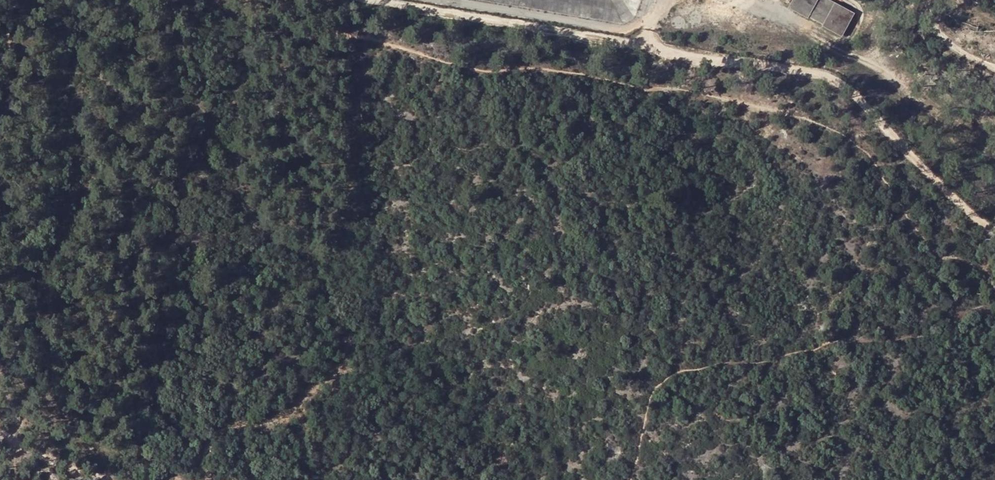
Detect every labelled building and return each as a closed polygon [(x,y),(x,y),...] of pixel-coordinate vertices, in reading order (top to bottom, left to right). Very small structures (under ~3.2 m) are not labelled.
[(825,0),(792,0),(788,7),(806,17),(810,10),(825,18),(821,25),(840,36),(852,15),(825,0)]
